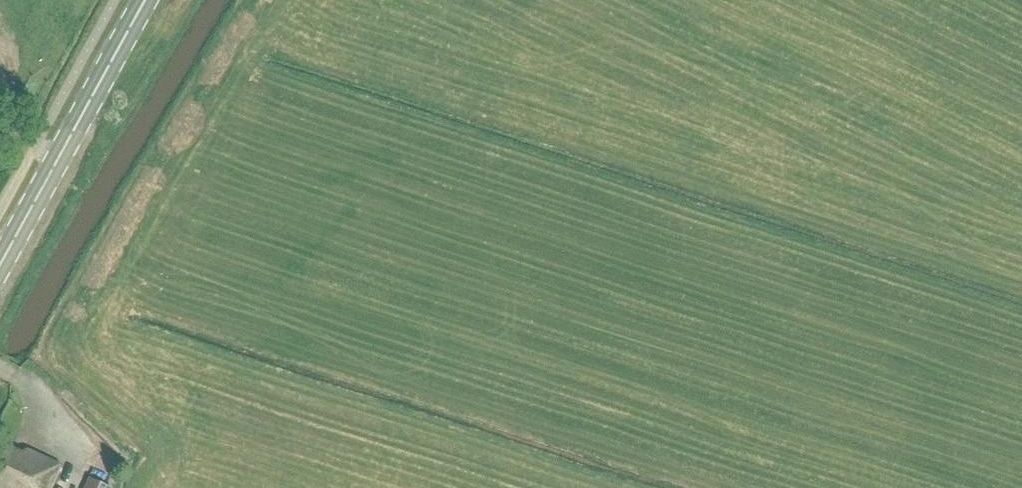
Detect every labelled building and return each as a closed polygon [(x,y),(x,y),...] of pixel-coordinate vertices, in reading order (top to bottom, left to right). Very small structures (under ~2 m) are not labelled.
[(61,471),(26,453),(24,457),(12,451),(0,474),(0,487),(52,487),(61,471)] [(89,478),(85,487),(111,487),(89,478)]
